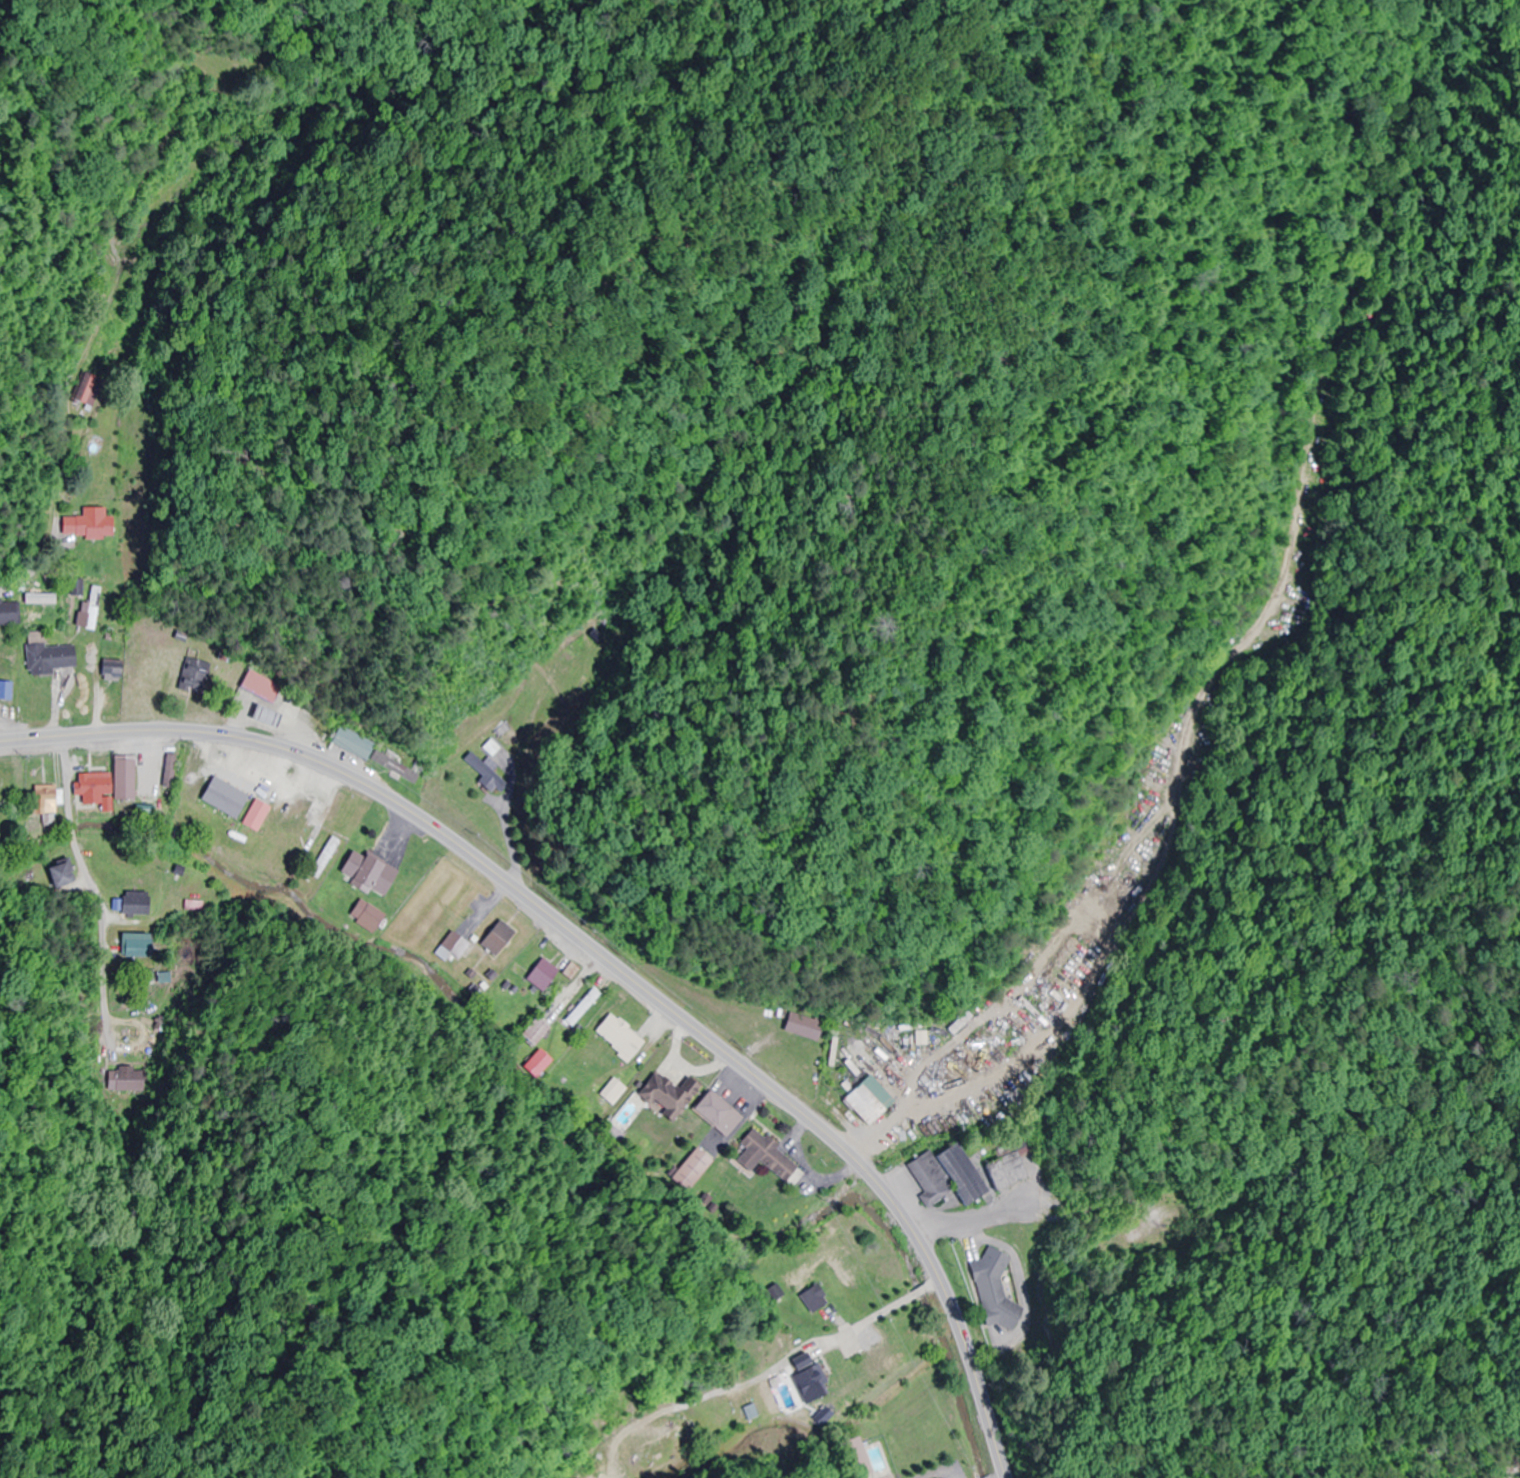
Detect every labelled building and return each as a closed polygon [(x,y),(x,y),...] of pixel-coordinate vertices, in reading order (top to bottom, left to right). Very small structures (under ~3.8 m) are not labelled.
[(68,400),(92,408),(102,380),(79,371),(68,400)] [(103,508),(80,508),(80,518),(60,518),(60,536),(112,537),(112,517),(103,517),(103,508)] [(84,630),(94,630),(98,588),(89,587),(84,630)] [(17,626),(17,603),(0,603),(0,626),(17,626)] [(590,637),(602,644),(607,635),(595,628),(590,637)] [(49,674),(49,668),(72,668),(72,646),(44,646),(44,632),(25,633),(25,675),(49,674)] [(120,655),(100,655),(100,681),(120,681),(120,655)] [(202,698),(212,666),(186,658),(176,690),(202,698)] [(238,689),(271,705),(281,686),(248,670),(238,689)] [(329,744),(366,762),(366,761),(413,783),(418,772),(371,750),(375,743),(338,726),(329,744)] [(476,784),(490,794),(494,788),(497,791),(504,781),(491,772),(496,765),(486,757),(482,762),(467,752),(460,761),(482,777),(476,784)] [(134,756),(112,756),(112,802),(134,802),(134,756)] [(73,796),(109,796),(109,775),(73,775),(73,796)] [(30,814),(54,814),(54,786),(30,786),(30,814)] [(336,842),(328,838),(311,877),(319,880),(336,842)] [(395,870),(349,849),(337,876),(383,897),(395,870)] [(54,890),(71,882),(62,862),(45,870),(54,890)] [(148,915),(148,893),(120,893),(120,915),(148,915)] [(383,916),(359,899),(347,916),(372,933),(383,916)] [(204,902),(186,902),(186,912),(204,912),(204,902)] [(513,933),(498,919),(477,943),(492,957),(513,933)] [(444,962),(450,954),(456,959),(467,945),(450,931),(433,953),(444,962)] [(120,934),(120,957),(150,957),(150,934),(120,934)] [(556,970),(538,957),(522,981),(540,993),(556,970)] [(578,970),(568,962),(559,972),(569,980),(578,970)] [(567,1028),(599,996),(591,989),(560,1020),(567,1028)] [(969,1017),(963,1011),(945,1030),(950,1035),(969,1017)] [(624,1062),(642,1043),(608,1012),(591,1031),(624,1062)] [(545,1028),(532,1017),(516,1036),(529,1047),(545,1028)] [(551,1061),(538,1049),(522,1067),(535,1078),(551,1061)] [(108,1069),(108,1091),(147,1090),(147,1068),(108,1069)] [(695,1087),(683,1079),(676,1090),(650,1072),(633,1098),(670,1123),(695,1087)] [(838,1099),(862,1127),(890,1102),(865,1074),(838,1099)] [(737,1119),(703,1092),(689,1110),(722,1137),(737,1119)] [(759,1163),(782,1182),(796,1166),(751,1127),(737,1144),(743,1149),(733,1161),(749,1175),(759,1163)] [(951,1192),(959,1206),(982,1193),(954,1143),(929,1156),(927,1151),(903,1165),(919,1193),(914,1196),(921,1209),(951,1192)] [(1023,1178),(1015,1154),(1026,1150),(1024,1145),(976,1162),(986,1191),(1023,1178)] [(998,1277),(1008,1259),(985,1246),(977,1261),(965,1265),(983,1327),(995,1324),(1012,1333),(1025,1309),(1003,1297),(998,1277)] [(828,1302),(814,1283),(798,1296),(812,1314),(828,1302)] [(800,1396),(825,1382),(814,1362),(789,1377),(800,1396)]
